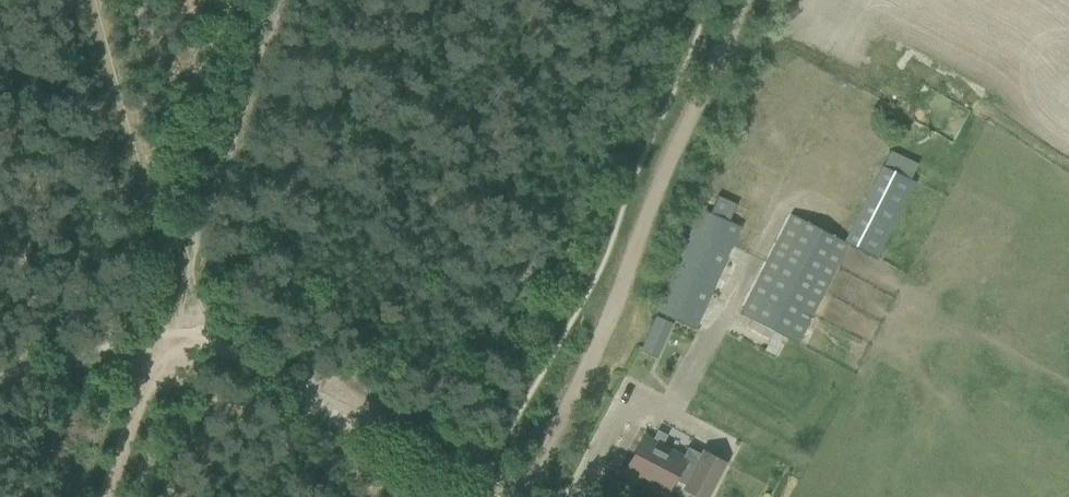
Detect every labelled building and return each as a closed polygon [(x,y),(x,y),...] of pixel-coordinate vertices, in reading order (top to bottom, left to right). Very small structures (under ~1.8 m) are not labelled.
[(739,313),(749,318),(797,343),(848,244),(877,258),(917,182),(911,178),(918,162),(891,149),(843,241),(790,214),(739,313)] [(742,228),(705,209),(654,310),(692,328),(742,228)] [(656,316),(649,333),(666,340),(673,323),(656,316)] [(643,435),(626,469),(667,490),(674,478),(682,462),(680,461),(658,450),(661,444),(662,442),(666,435),(657,430),(652,440),(643,435)] [(674,478),(686,485),(684,488),(702,496),(706,496),(725,461),(704,451),(702,454),(688,446),(680,461),(682,462),(674,478)]
